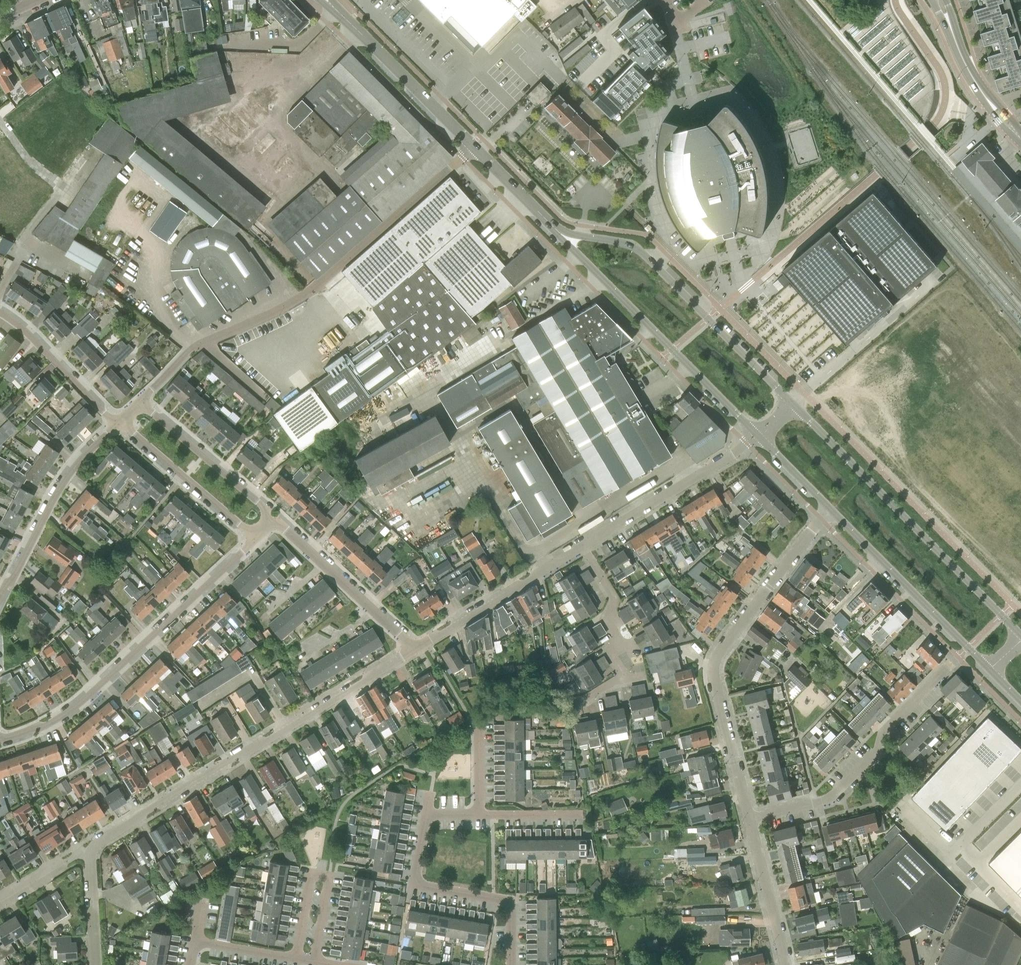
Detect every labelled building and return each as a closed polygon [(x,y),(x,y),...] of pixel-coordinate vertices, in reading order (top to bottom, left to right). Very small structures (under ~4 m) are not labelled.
[(95,10),(97,10),(104,29),(119,24),(111,0),(91,0),(95,10)] [(118,9),(122,8),(127,33),(133,32),(132,28),(130,20),(125,0),(115,0),(118,9)] [(130,20),(136,19),(133,5),(136,5),(135,0),(125,0),(130,20)] [(141,4),(145,3),(147,20),(143,21),(144,33),(156,31),(155,23),(154,23),(151,0),(140,0),(141,4)] [(154,23),(155,23),(162,21),(168,21),(166,10),(166,6),(162,7),(158,7),(157,2),(161,1),(161,0),(151,0),(154,23)] [(181,10),(179,0),(172,0),(173,11),(181,10)] [(181,10),(184,33),(203,31),(199,0),(179,0),(181,10)] [(263,18),(272,9),(272,8),(280,0),(260,0),(264,4),(256,11),(263,18)] [(263,18),(269,24),(276,17),(293,34),(307,20),(287,0),(280,0),(272,8),(272,9),(263,18)] [(532,9),(522,0),(428,0),(432,4),(424,11),(437,24),(446,17),(477,49),(513,16),(519,23),(524,17),(532,9)] [(617,16),(626,8),(627,8),(637,0),(604,0),(617,16)] [(1020,9),(1016,10),(1014,11),(1010,0),(971,0),(999,88),(999,91),(1001,90),(1020,84),(1020,9)] [(65,5),(55,10),(68,38),(71,44),(78,42),(72,29),(75,28),(73,22),(65,5)] [(601,91),(592,101),(594,103),(598,107),(602,111),(609,118),(610,119),(650,79),(642,71),(648,65),(650,68),(657,63),(656,62),(661,57),(662,59),(668,54),(657,40),(661,37),(655,29),(658,26),(647,12),(643,7),(617,27),(619,30),(633,46),(634,47),(627,54),(632,59),(635,62),(604,94),(601,91)] [(575,26),(583,19),(574,8),(563,16),(569,24),(572,22),(575,26)] [(55,10),(45,14),(53,31),(56,29),(62,41),(68,38),(55,10)] [(43,15),(34,19),(47,48),(53,45),(48,34),(51,33),(43,15)] [(558,38),(575,26),(572,22),(569,24),(563,16),(549,26),(558,38)] [(47,48),(34,19),(24,23),(33,44),(32,44),(33,48),(35,47),(38,52),(47,48)] [(225,24),(226,31),(235,30),(233,23),(225,24)] [(14,61),(20,57),(25,66),(36,59),(30,48),(25,51),(16,36),(4,43),(14,61)] [(117,38),(103,43),(108,58),(109,61),(111,67),(113,71),(119,69),(120,68),(117,59),(123,57),(117,38)] [(198,41),(200,54),(207,53),(205,40),(198,41)] [(137,43),(140,61),(146,60),(144,42),(137,43)] [(39,58),(38,58),(44,66),(45,65),(49,69),(53,65),(54,66),(58,63),(54,58),(53,58),(50,55),(48,57),(43,51),(37,56),(39,58)] [(153,115),(228,94),(216,51),(190,58),(197,81),(116,105),(122,125),(123,124),(248,229),(261,213),(155,123),(153,115)] [(287,122),(293,129),(321,156),(323,154),(334,166),(358,142),(362,146),(383,125),(389,131),(340,175),(350,186),(337,197),(324,182),(272,227),(317,278),(452,159),(453,158),(349,53),(289,113),(287,115),(287,122)] [(128,58),(125,59),(128,68),(133,67),(129,55),(127,55),(128,58)] [(44,66),(38,58),(34,62),(40,69),(44,66)] [(5,92),(14,87),(6,74),(10,72),(6,64),(3,65),(0,60),(0,83),(5,92)] [(227,73),(228,75),(232,74),(228,62),(221,64),(224,74),(227,73)] [(51,73),(45,66),(20,84),(29,96),(43,86),(40,81),(51,73)] [(84,76),(77,79),(81,89),(88,85),(84,76)] [(88,83),(93,92),(102,88),(97,78),(88,83)] [(174,78),(163,80),(164,87),(175,85),(174,78)] [(540,82),(526,96),(536,107),(550,92),(540,82)] [(558,95),(545,108),(556,119),(562,125),(575,113),(576,112),(558,95)] [(765,232),(766,227),(767,221),(768,217),(769,209),(770,206),(770,201),(770,195),(770,191),(769,186),(769,178),(767,170),(765,163),(763,156),(760,148),(755,138),(751,131),(749,126),(741,116),(733,106),(731,105),(730,105),(729,104),(728,104),(727,104),(726,105),(722,109),(709,123),(705,124),(704,122),(704,119),(702,115),(697,117),(692,118),(692,122),(695,125),(695,127),(690,128),(666,121),(664,121),(663,121),(661,124),(659,132),(658,140),(657,147),(657,157),(657,164),(658,173),(658,176),(659,183),(661,190),(661,191),(663,197),(665,203),(668,211),(672,219),(676,225),(680,231),(686,239),(694,248),(696,250),(698,251),(699,251),(700,251),(701,250),(718,232),(722,231),(723,232),(723,236),(724,240),(730,238),(735,237),(735,233),(732,230),(732,228),(737,227),(760,235),(762,234),(763,234),(764,234),(765,233),(765,232)] [(588,150),(602,165),(615,153),(615,152),(600,138),(601,137),(590,126),(589,127),(575,113),(562,125),(577,140),(571,145),(582,156),(588,150)] [(289,161),(293,156),(271,139),(259,155),(299,185),(307,174),(289,161)] [(1013,218),(1020,227),(1020,192),(1019,190),(1014,184),(1013,185),(991,159),(993,157),(985,148),(982,144),(963,161),(974,173),(974,172),(997,198),(996,199),(1013,218)] [(188,234),(180,241),(174,250),(171,260),(170,271),(173,281),(177,289),(170,294),(189,322),(190,321),(198,331),(203,327),(203,328),(229,310),(231,313),(249,301),(247,298),(270,282),(243,244),(236,237),(234,236),(241,228),(223,214),(139,145),(129,158),(204,219),(200,224),(206,228),(197,230),(188,234)] [(963,161),(952,171),(1020,251),(1020,227),(1013,218),(996,199),(997,198),(974,172),(974,173),(963,161)] [(342,272),(371,305),(479,210),(450,176),(342,272)] [(262,201),(268,205),(276,194),(270,189),(262,201)] [(886,310),(888,308),(894,303),(902,297),(937,266),(938,266),(937,265),(932,260),(907,231),(904,226),(901,223),(874,192),(838,223),(831,229),(784,269),(784,270),(786,272),(786,273),(789,276),(793,280),(809,299),(811,301),(841,337),(845,341),(847,344),(848,343),(865,328),(875,320),(886,310)] [(149,230),(166,242),(187,213),(170,201),(149,230)] [(479,210),(371,305),(373,307),(372,308),(387,331),(369,344),(366,339),(349,351),(353,356),(310,387),(337,424),(373,398),(476,324),(471,318),(516,279),(518,280),(541,260),(528,245),(504,265),(478,235),(469,226),(467,227),(466,226),(481,212),(479,210)] [(492,224),(480,232),(487,243),(499,235),(492,224)] [(14,243),(2,237),(0,242),(0,252),(6,255),(14,243)] [(36,272),(20,264),(15,273),(22,276),(31,281),(36,272)] [(41,273),(36,280),(43,284),(48,276),(41,273)] [(48,300),(52,305),(68,286),(54,280),(51,284),(58,288),(48,300)] [(7,294),(17,301),(26,288),(16,281),(7,294)] [(86,286),(82,293),(94,299),(99,289),(88,283),(86,286)] [(68,286),(52,305),(56,310),(60,307),(68,297),(63,293),(68,286)] [(17,301),(28,308),(40,291),(35,287),(32,292),(26,288),(17,301)] [(40,291),(28,308),(38,315),(47,302),(41,298),(43,293),(40,291)] [(512,301),(496,310),(498,313),(500,312),(511,330),(524,322),(512,301)] [(514,394),(523,409),(546,396),(549,401),(539,407),(545,417),(532,424),(582,507),(667,457),(612,363),(613,350),(632,340),(596,303),(571,318),(564,307),(512,338),(517,347),(437,395),(457,428),(514,394)] [(115,306),(110,310),(121,322),(125,317),(115,306)] [(43,322),(52,331),(67,317),(69,314),(65,311),(60,316),(55,311),(43,322)] [(80,322),(84,327),(93,317),(89,313),(80,322)] [(67,317),(52,331),(61,341),(72,330),(67,324),(72,318),(69,314),(67,317)] [(93,317),(84,327),(90,333),(99,323),(93,317)] [(340,327),(322,336),(328,349),(346,340),(340,327)] [(2,368),(20,344),(8,334),(0,345),(0,344),(0,366),(2,368)] [(145,341),(152,347),(157,342),(151,336),(145,341)] [(73,350),(82,360),(97,346),(89,339),(85,343),(83,340),(73,350)] [(108,352),(113,358),(128,343),(126,345),(122,341),(117,343),(108,352)] [(128,343),(113,358),(119,364),(134,349),(128,343)] [(97,346),(82,360),(92,370),(102,361),(101,360),(105,356),(97,346)] [(192,358),(201,366),(209,357),(202,351),(192,358)] [(139,361),(148,371),(154,378),(160,371),(154,365),(145,356),(139,361)] [(207,368),(210,371),(217,364),(209,357),(201,366),(206,370),(207,368)] [(40,369),(29,358),(16,370),(12,366),(3,374),(11,382),(15,378),(23,386),(40,369)] [(210,371),(219,378),(225,371),(217,364),(210,371)] [(100,379),(110,389),(128,372),(124,368),(116,375),(111,369),(100,379)] [(166,389),(175,396),(187,381),(183,378),(188,372),(184,368),(166,389)] [(219,378),(227,385),(233,378),(225,371),(219,378)] [(128,372),(110,389),(120,400),(130,390),(130,389),(135,384),(129,379),(132,376),(128,372)] [(29,389),(41,402),(55,388),(45,377),(37,385),(35,383),(29,389)] [(227,385),(235,393),(242,385),(233,378),(227,385)] [(175,396),(182,403),(195,388),(187,381),(175,396)] [(181,405),(189,412),(206,393),(205,393),(202,397),(198,394),(202,389),(198,385),(195,388),(182,403),(181,405)] [(235,393),(243,399),(250,392),(242,385),(235,393)] [(69,392),(64,387),(55,395),(60,401),(69,392)] [(243,399),(252,407),(258,399),(250,392),(243,399)] [(678,402),(676,405),(680,410),(677,413),(682,419),(699,403),(688,392),(678,402)] [(11,402),(16,407),(25,398),(20,393),(11,402)] [(189,412),(197,419),(210,404),(206,401),(209,397),(206,393),(189,412)] [(274,410),(280,403),(272,397),(267,405),(274,410)] [(258,399),(252,407),(260,414),(266,406),(258,399)] [(47,405),(56,414),(59,410),(51,401),(47,405)] [(79,402),(70,411),(84,426),(93,418),(79,402)] [(195,421),(204,429),(220,410),(216,414),(212,410),(216,406),(212,402),(210,404),(197,419),(195,421)] [(698,407),(672,433),(696,463),(724,446),(725,434),(698,407)] [(500,466),(515,490),(511,493),(517,502),(507,508),(525,540),(539,532),(542,537),(566,523),(563,517),(571,513),(509,409),(477,428),(498,462),(491,466),(494,470),(500,466)] [(204,429),(212,436),(228,417),(220,410),(204,429)] [(64,423),(75,435),(84,426),(70,411),(61,420),(64,423)] [(31,421),(48,434),(53,428),(44,420),(43,421),(36,415),(31,421)] [(370,486),(375,495),(379,492),(380,494),(413,476),(408,465),(449,443),(435,415),(355,459),(370,486)] [(273,431),(279,425),(274,418),(273,416),(266,424),(269,426),(273,431)] [(212,436),(220,443),(233,428),(232,428),(236,424),(228,417),(212,436)] [(9,420),(5,424),(14,433),(18,429),(9,420)] [(25,427),(33,433),(37,428),(29,422),(25,427)] [(75,435),(64,423),(55,432),(66,444),(75,435)] [(5,424),(2,428),(10,436),(14,433),(5,424)] [(0,429),(0,434),(6,440),(10,436),(2,428),(0,429)] [(233,428),(220,443),(229,450),(236,441),(240,445),(248,436),(243,433),(241,435),(233,428)] [(237,457),(247,465),(269,440),(265,436),(252,451),(246,446),(237,457)] [(269,440),(247,465),(257,474),(266,464),(260,458),(262,457),(261,456),(273,443),(269,440)] [(46,444),(38,454),(51,464),(59,453),(46,444)] [(116,445),(106,457),(108,460),(110,461),(111,460),(117,464),(126,454),(116,445)] [(26,461),(44,474),(51,464),(38,454),(31,465),(26,461)] [(121,471),(110,485),(114,488),(136,462),(132,459),(126,454),(117,464),(123,469),(121,471)] [(13,478),(17,472),(14,470),(16,465),(8,461),(0,457),(0,471),(13,478)] [(44,474),(26,461),(23,466),(28,469),(24,475),(37,485),(44,474)] [(102,462),(94,471),(98,474),(106,465),(104,464),(102,462)] [(131,477),(137,481),(146,471),(136,462),(114,488),(118,491),(129,478),(130,478),(131,477)] [(281,477),(272,487),(282,495),(293,484),(297,480),(305,471),(301,467),(292,477),(288,481),(287,482),(281,477)] [(317,478),(331,491),(340,482),(325,469),(317,478)] [(744,488),(734,497),(736,499),(737,499),(739,501),(743,496),(742,495),(758,479),(749,469),(739,479),(744,484),(742,486),(744,488)] [(8,484),(8,485),(11,487),(6,495),(13,498),(27,505),(32,495),(31,494),(34,489),(13,478),(0,471),(0,480),(8,484)] [(129,502),(133,505),(156,479),(146,471),(137,481),(142,486),(141,488),(143,489),(139,494),(137,493),(129,502)] [(305,471),(297,480),(299,482),(300,483),(309,474),(305,471)] [(156,479),(133,505),(137,508),(145,499),(146,500),(151,493),(157,498),(166,488),(156,479)] [(758,479),(742,495),(743,496),(746,499),(747,498),(751,495),(753,493),(757,498),(767,488),(758,479)] [(293,484),(282,495),(292,504),(301,494),(295,489),(297,488),(295,486),(293,484)] [(301,494),(292,504),(301,513),(324,488),(320,485),(308,498),(307,498),(306,499),(301,494)] [(301,513),(311,522),(320,512),(314,507),(320,501),(319,501),(328,492),(324,488),(301,513)] [(761,505),(752,515),(754,517),(755,516),(757,518),(761,514),(760,513),(764,508),(776,497),(767,488),(757,498),(762,502),(760,504),(761,505)] [(87,489),(78,500),(88,508),(93,503),(108,516),(112,511),(87,489)] [(713,489),(702,496),(709,508),(715,504),(716,506),(718,505),(725,517),(730,514),(726,507),(724,508),(713,489)] [(734,497),(728,489),(722,494),(728,502),(734,497)] [(164,507),(152,521),(156,525),(168,511),(169,511),(170,509),(176,514),(185,504),(174,495),(164,507)] [(702,496),(691,502),(703,521),(706,519),(703,514),(705,513),(704,511),(709,508),(702,496)] [(734,497),(731,501),(737,507),(740,503),(736,499),(734,497)] [(776,497),(764,508),(767,511),(768,513),(770,511),(775,516),(785,506),(776,497)] [(13,498),(7,510),(21,517),(27,505),(13,498)] [(78,500),(70,510),(81,520),(86,523),(101,536),(103,538),(106,535),(98,528),(92,522),(93,521),(84,513),(88,508),(78,500)] [(362,511),(366,506),(359,500),(355,505),(362,511)] [(320,512),(311,522),(320,531),(331,520),(344,506),(338,501),(324,516),(320,512)] [(697,518),(704,530),(707,528),(706,527),(710,524),(706,519),(703,521),(691,502),(680,509),(688,521),(694,517),(695,519),(697,518)] [(180,521),(168,535),(172,539),(181,529),(184,524),(195,512),(185,504),(176,514),(182,519),(180,521)] [(785,506),(775,516),(780,520),(778,522),(779,523),(769,533),(770,534),(767,537),(771,540),(780,532),(778,530),(782,527),(783,527),(794,515),(785,506)] [(21,517),(7,510),(1,522),(15,529),(21,517)] [(70,510),(61,520),(71,529),(76,523),(77,524),(79,523),(81,520),(70,510)] [(195,512),(184,524),(187,527),(189,528),(190,526),(196,531),(205,521),(195,512)] [(339,527),(328,539),(338,548),(347,538),(342,533),(343,531),(356,518),(352,514),(339,527)] [(672,514),(661,521),(673,540),(677,538),(676,538),(678,537),(675,532),(681,528),(679,526),(672,514)] [(751,521),(748,518),(746,520),(741,514),(735,520),(744,528),(751,521)] [(752,515),(748,518),(751,521),(754,524),(758,520),(757,518),(755,516),(754,517),(752,515)] [(200,538),(188,552),(190,553),(188,555),(190,557),(188,559),(189,559),(192,556),(215,529),(205,521),(196,531),(202,536),(200,538)] [(661,521),(650,527),(659,541),(665,538),(668,543),(670,542),(673,549),(677,546),(676,546),(680,543),(677,538),(673,540),(661,521)] [(83,526),(82,527),(97,541),(101,536),(86,523),(83,526)] [(707,528),(704,530),(706,534),(709,532),(713,537),(716,535),(710,524),(706,527),(707,528)] [(650,527),(640,534),(652,553),(655,551),(652,546),(653,545),(659,541),(650,527)] [(347,538),(338,548),(348,557),(358,545),(362,541),(371,532),(367,528),(354,542),(353,543),(347,538)] [(181,529),(172,539),(176,542),(184,532),(183,531),(181,529)] [(215,529),(192,556),(196,559),(209,545),(210,543),(216,548),(225,538),(215,529)] [(371,532),(362,541),(366,544),(375,535),(371,532)] [(640,534),(629,541),(636,552),(636,553),(637,555),(641,560),(649,556),(652,561),(655,559),(655,558),(658,556),(655,551),(652,553),(640,534)] [(4,550),(10,539),(0,535),(0,548),(4,550)] [(463,542),(468,551),(480,544),(474,535),(463,542)] [(44,550),(66,566),(68,563),(71,565),(80,553),(68,544),(67,545),(54,536),(44,550)] [(751,553),(747,558),(758,566),(766,556),(748,542),(749,541),(743,536),(739,541),(750,550),(749,551),(751,553)] [(677,546),(673,549),(676,552),(683,548),(680,543),(676,546),(677,546)] [(273,545),(263,554),(276,568),(286,559),(289,562),(295,556),(289,549),(283,555),(273,545)] [(358,545),(348,557),(358,566),(367,556),(361,551),(362,549),(358,545)] [(467,555),(461,545),(457,548),(464,557),(467,555)] [(367,556),(358,566),(367,574),(390,549),(386,546),(374,559),(372,561),(367,556)] [(167,549),(162,553),(170,562),(174,558),(167,549)] [(390,549),(367,574),(377,583),(386,574),(380,568),(382,567),(381,566),(394,553),(390,549)] [(614,549),(611,551),(625,576),(634,571),(631,566),(635,563),(631,556),(628,558),(623,550),(617,554),(614,549)] [(697,549),(691,552),(694,558),(700,553),(697,549)] [(625,576),(611,551),(607,554),(610,558),(604,561),(616,582),(625,576)] [(720,558),(725,561),(727,558),(728,559),(730,557),(731,556),(725,551),(720,558)] [(263,554),(253,564),(266,578),(276,568),(263,554)] [(483,554),(476,559),(477,560),(488,579),(499,573),(491,560),(489,561),(488,562),(483,554)] [(655,559),(652,561),(654,565),(661,561),(658,556),(655,558),(655,559)] [(727,558),(725,561),(730,566),(733,563),(735,561),(730,557),(728,559),(727,558)] [(740,563),(736,559),(735,561),(733,563),(737,566),(751,576),(758,566),(747,558),(743,563),(741,562),(740,563)] [(799,567),(799,568),(812,579),(816,574),(822,579),(827,573),(821,568),(819,569),(806,559),(803,563),(801,564),(799,567)] [(463,574),(458,577),(467,592),(478,586),(471,575),(476,572),(470,561),(460,568),(463,574)] [(175,567),(170,572),(179,582),(189,573),(178,562),(174,566),(175,567)] [(414,563),(406,568),(416,584),(424,579),(414,563)] [(150,564),(147,567),(155,576),(158,572),(150,564)] [(253,564),(242,573),(256,587),(266,578),(253,564)] [(68,565),(63,572),(75,581),(80,573),(68,565)] [(743,587),(751,576),(737,566),(735,569),(734,571),(736,573),(732,578),(743,587)] [(144,570),(143,571),(156,585),(151,590),(160,600),(170,591),(159,580),(155,576),(147,567),(144,570)] [(435,577),(439,574),(435,567),(430,570),(435,577)] [(581,572),(587,584),(596,580),(590,568),(581,572)] [(687,573),(695,579),(700,573),(692,568),(687,573)] [(812,579),(799,568),(798,570),(796,570),(794,573),(794,575),(790,579),(797,585),(796,586),(809,596),(814,590),(807,585),(812,579)] [(404,571),(392,581),(396,587),(410,575),(406,569),(407,570),(404,571)] [(44,593),(50,598),(46,603),(54,610),(58,604),(53,600),(54,599),(55,596),(55,594),(62,585),(49,574),(46,578),(39,572),(31,582),(44,593)] [(163,577),(159,580),(170,591),(179,582),(170,572),(165,577),(163,576),(163,577)] [(558,581),(565,592),(584,580),(581,576),(577,578),(573,572),(558,581)] [(256,587),(242,573),(232,583),(245,597),(256,587)] [(266,596),(282,583),(273,573),(261,584),(265,589),(263,591),(266,596)] [(467,592),(458,577),(453,580),(449,574),(439,580),(445,590),(450,587),(457,598),(461,596),(462,597),(467,594),(466,593),(467,592)] [(835,574),(831,579),(842,588),(846,583),(835,574)] [(323,579),(312,588),(325,603),(335,594),(323,579)] [(701,584),(698,587),(702,590),(705,587),(706,588),(709,583),(704,579),(703,580),(701,584)] [(565,592),(570,601),(585,592),(581,585),(585,583),(584,580),(565,592)] [(131,581),(127,584),(136,593),(140,598),(151,609),(160,600),(151,590),(150,591),(146,586),(141,591),(140,590),(139,590),(131,581)] [(863,600),(868,605),(881,592),(872,582),(868,586),(859,595),(847,607),(852,612),(863,600)] [(705,587),(702,590),(713,598),(712,600),(714,602),(710,607),(721,615),(729,605),(711,591),(714,587),(714,586),(709,583),(706,588),(705,587)] [(787,583),(780,590),(811,615),(814,611),(805,604),(805,605),(800,602),(804,596),(787,583)] [(127,585),(123,588),(132,597),(133,596),(136,593),(127,584),(127,585)] [(535,585),(526,591),(532,601),(532,600),(542,617),(545,615),(545,613),(542,604),(535,585)] [(622,590),(626,596),(635,591),(631,585),(622,590)] [(714,587),(711,591),(729,605),(737,594),(726,586),(721,592),(719,590),(714,587)] [(257,602),(265,595),(258,587),(250,594),(257,602)] [(630,607),(626,610),(628,613),(629,614),(648,603),(647,601),(642,592),(642,588),(642,587),(635,591),(626,597),(628,600),(627,601),(629,605),(630,607)] [(312,588),(302,597),(314,612),(325,603),(312,588)] [(424,588),(420,591),(433,613),(437,611),(437,610),(443,606),(435,593),(429,596),(424,588)] [(824,609),(830,614),(841,602),(840,601),(847,593),(842,589),(836,597),(835,597),(824,609)] [(811,615),(780,590),(773,600),(791,614),(795,608),(800,612),(798,615),(806,621),(811,615)] [(433,613),(420,591),(415,594),(420,602),(414,605),(422,619),(429,615),(429,616),(433,613)] [(532,601),(526,591),(516,597),(526,613),(533,609),(539,619),(542,617),(532,600),(532,601)] [(226,592),(216,601),(239,626),(242,623),(236,616),(237,614),(232,608),(237,603),(226,592)] [(576,611),(595,599),(592,594),(588,597),(585,592),(570,601),(576,611)] [(881,592),(868,605),(872,608),(861,618),(866,623),(876,613),(877,614),(890,601),(881,592)] [(302,597),(291,606),(303,621),(314,612),(302,597)] [(54,617),(31,598),(21,610),(49,633),(59,621),(54,617)] [(81,598),(73,606),(79,612),(87,604),(81,598)] [(137,603),(131,608),(141,618),(151,609),(140,598),(137,601),(136,602),(137,603)] [(514,598),(505,604),(516,620),(520,618),(525,627),(530,624),(514,598)] [(648,603),(629,614),(630,616),(635,614),(636,616),(638,620),(640,619),(643,622),(654,615),(656,613),(658,607),(652,598),(647,601),(648,603)] [(576,611),(571,613),(576,622),(581,619),(589,614),(595,610),(596,610),(592,604),(597,601),(595,599),(576,611)] [(683,607),(687,610),(690,607),(691,608),(693,604),(688,600),(683,607)] [(216,601),(206,610),(215,620),(220,615),(226,621),(227,621),(235,630),(239,626),(216,601)] [(771,603),(764,612),(799,638),(802,634),(794,628),(795,628),(785,621),(788,617),(771,603)] [(516,620),(505,604),(493,611),(493,614),(497,638),(506,633),(503,627),(506,625),(510,632),(517,628),(513,622),(516,620)] [(690,607),(687,610),(698,618),(697,620),(699,621),(694,627),(705,636),(714,625),(696,611),(699,607),(699,606),(698,607),(693,604),(691,608),(690,607)] [(291,606),(280,615),(292,630),(303,621),(291,606)] [(706,612),(699,607),(696,611),(714,625),(721,615),(710,607),(706,612)] [(96,608),(93,611),(102,620),(105,624),(116,636),(126,627),(125,626),(117,617),(116,617),(111,622),(110,620),(109,621),(105,617),(97,609),(96,608)] [(871,636),(877,641),(904,614),(897,608),(881,624),(884,626),(879,631),(877,630),(871,636)] [(206,610),(197,619),(220,644),(223,640),(210,626),(215,620),(206,610)] [(90,615),(89,615),(98,624),(99,623),(102,620),(93,611),(90,615)] [(816,611),(812,616),(822,624),(826,619),(816,611)] [(844,627),(851,620),(842,611),(835,618),(844,627)] [(799,638),(764,612),(759,619),(776,633),(779,629),(788,636),(787,637),(790,639),(786,646),(785,646),(787,647),(794,652),(799,645),(801,646),(804,642),(799,638)] [(551,617),(555,622),(561,618),(558,613),(551,617)] [(488,614),(477,621),(479,637),(483,635),(485,650),(493,649),(488,614)] [(904,614),(877,641),(881,645),(887,639),(886,638),(890,633),(894,636),(910,620),(904,614)] [(292,630),(280,615),(269,624),(281,639),(292,630)] [(644,639),(645,640),(664,628),(658,618),(656,619),(654,615),(643,622),(645,625),(642,627),(645,631),(646,633),(642,635),(644,639)] [(822,624),(812,616),(808,621),(817,629),(822,624)] [(197,619),(187,628),(202,644),(207,638),(216,647),(220,644),(197,619)] [(479,637),(477,621),(465,628),(469,654),(476,653),(474,640),(479,637)] [(103,629),(97,635),(107,645),(116,636),(105,624),(102,627),(101,628),(103,629)] [(748,633),(748,634),(764,646),(765,647),(771,652),(775,647),(778,649),(783,653),(787,647),(785,646),(786,646),(773,636),(772,637),(755,624),(748,633)] [(571,647),(572,649),(596,633),(594,629),(589,631),(586,625),(571,635),(576,644),(571,647)] [(77,626),(74,629),(82,638),(86,642),(97,654),(107,645),(97,635),(92,640),(90,638),(88,640),(85,636),(86,635),(77,626)] [(187,628),(178,637),(200,661),(204,658),(191,643),(196,638),(202,644),(187,628)] [(372,628),(360,635),(370,651),(382,644),(372,628)] [(664,628),(645,640),(646,642),(650,640),(654,646),(666,638),(669,643),(676,639),(673,634),(669,637),(664,628)] [(73,629),(70,633),(78,642),(82,638),(74,629),(73,629)] [(597,644),(595,640),(594,638),(598,636),(596,633),(572,649),(577,657),(575,658),(574,662),(575,663),(587,656),(585,652),(597,644)] [(360,635),(349,643),(359,659),(370,651),(360,635)] [(244,640),(245,641),(251,648),(254,646),(256,645),(248,636),(244,640)] [(200,661),(178,637),(167,647),(178,658),(184,652),(197,665),(200,661)] [(561,637),(555,641),(559,655),(564,652),(561,637)] [(922,656),(913,664),(917,668),(922,663),(925,659),(925,660),(937,648),(928,639),(916,651),(922,656)] [(494,652),(494,655),(500,654),(500,652),(503,652),(500,640),(493,641),(495,652),(494,652)] [(83,648),(78,653),(87,663),(97,654),(86,642),(82,646),(83,648)] [(349,643),(337,650),(347,666),(359,659),(349,643)] [(892,654),(898,649),(892,643),(887,649),(892,654)] [(49,656),(57,652),(53,645),(45,650),(49,656)] [(237,647),(231,653),(237,660),(244,653),(237,647)] [(463,665),(452,647),(442,654),(453,671),(463,665)] [(937,648),(925,660),(934,668),(946,656),(937,648)] [(337,650),(325,657),(335,673),(347,666),(337,650)] [(663,650),(645,654),(648,666),(658,663),(661,677),(662,681),(668,680),(675,678),(677,686),(693,682),(693,681),(694,680),(693,676),(691,675),(690,669),(681,671),(678,657),(665,660),(663,650)] [(65,651),(55,657),(62,668),(63,669),(57,673),(64,685),(76,678),(68,665),(72,663),(71,663),(72,662),(65,651)] [(743,662),(737,672),(752,680),(752,679),(757,670),(761,662),(763,657),(750,651),(748,655),(745,654),(742,661),(743,662)] [(229,655),(226,658),(232,664),(235,662),(236,662),(229,655)] [(600,667),(599,665),(597,662),(593,664),(592,662),(589,658),(589,659),(587,656),(575,663),(574,664),(576,667),(574,668),(569,671),(575,682),(600,667)] [(325,657),(313,665),(323,681),(335,673),(325,657)] [(772,663),(765,657),(761,662),(769,668),(772,663)] [(236,662),(235,662),(241,672),(247,668),(246,666),(241,658),(236,662)] [(160,659),(150,668),(173,692),(177,689),(164,675),(165,675),(164,673),(169,669),(160,659)] [(39,661),(35,663),(53,692),(64,685),(57,673),(51,677),(50,675),(49,676),(39,661)] [(232,664),(229,666),(235,676),(241,672),(235,662),(232,664)] [(517,669),(517,666),(516,666),(515,662),(507,663),(507,665),(503,666),(504,674),(515,672),(514,669),(517,669)] [(538,671),(542,670),(546,670),(545,662),(537,663),(538,668),(538,671)] [(553,667),(549,670),(552,676),(557,674),(566,668),(562,662),(553,667)] [(35,663),(30,666),(37,676),(36,677),(40,683),(35,687),(42,699),(53,692),(35,663)] [(474,663),(464,664),(466,677),(476,676),(474,663)] [(922,663),(917,668),(921,671),(925,667),(922,663)] [(793,688),(789,692),(791,694),(787,698),(788,699),(789,703),(799,694),(812,681),(795,664),(785,674),(796,684),(792,687),(793,688)] [(323,681),(313,665),(301,672),(311,688),(323,681)] [(229,666),(223,670),(229,680),(235,676),(229,666)] [(600,667),(575,682),(579,687),(588,690),(602,681),(600,678),(601,677),(597,671),(602,669),(600,667)] [(150,668),(140,677),(150,686),(155,681),(169,696),(173,692),(150,668)] [(223,670),(217,674),(223,684),(229,680),(223,670)] [(430,671),(423,675),(438,700),(440,699),(433,686),(438,684),(430,671)] [(891,671),(888,675),(892,679),(896,675),(891,671)] [(266,681),(282,706),(296,697),(281,672),(266,681)] [(941,689),(947,695),(963,680),(957,673),(941,689)] [(17,674),(13,677),(20,687),(23,686),(24,685),(17,674)] [(217,674),(210,678),(217,688),(223,684),(217,674)] [(486,675),(488,684),(494,682),(493,674),(486,675)] [(905,674),(897,683),(909,695),(917,686),(905,674)] [(438,700),(423,675),(412,682),(420,695),(424,692),(432,704),(438,700)] [(13,677),(8,680),(9,681),(18,695),(19,697),(12,701),(20,713),(31,706),(23,692),(20,687),(13,677)] [(140,677),(131,686),(142,697),(145,693),(146,693),(144,691),(150,686),(140,677)] [(210,678),(204,681),(211,692),(217,688),(210,678)] [(953,701),(957,698),(963,692),(965,694),(971,688),(969,687),(970,686),(963,680),(947,695),(953,701)] [(204,681),(198,685),(205,695),(211,692),(204,681)] [(470,688),(467,681),(459,684),(460,690),(470,688)] [(239,698),(247,693),(251,700),(246,703),(257,721),(269,714),(258,696),(253,689),(249,683),(236,691),(239,698)] [(909,695),(897,683),(888,692),(900,704),(909,695)] [(198,685),(192,689),(199,699),(205,695),(198,685)] [(368,691),(385,719),(391,715),(385,705),(388,703),(394,713),(399,710),(392,701),(389,703),(378,685),(368,691)] [(773,694),(778,693),(783,692),(781,685),(771,688),(773,694)] [(131,686),(121,694),(131,704),(136,699),(138,701),(139,700),(142,697),(131,686)] [(26,691),(23,692),(31,706),(42,699),(35,687),(28,691),(28,689),(26,691)] [(389,696),(392,701),(399,710),(408,705),(415,716),(421,713),(408,693),(407,694),(403,688),(399,687),(396,689),(396,692),(389,696)] [(567,695),(563,688),(557,691),(562,698),(567,695)] [(957,698),(965,707),(978,695),(971,688),(965,694),(963,692),(957,698)] [(199,699),(192,689),(186,693),(192,704),(199,699)] [(745,695),(749,714),(758,712),(758,710),(766,707),(770,706),(768,696),(766,690),(745,695)] [(371,714),(377,723),(383,720),(366,692),(356,698),(367,716),(371,714)] [(879,692),(872,700),(884,712),(892,704),(879,692)] [(643,693),(639,694),(643,716),(654,713),(651,696),(647,697),(644,698),(643,693)] [(633,700),(629,700),(632,718),(643,716),(639,694),(635,694),(636,699),(633,700)] [(978,695),(965,707),(974,716),(986,704),(978,695)] [(150,698),(146,701),(154,710),(158,707),(150,698)] [(872,700),(864,708),(877,720),(884,712),(872,700)] [(942,714),(937,710),(943,704),(940,700),(930,709),(939,718),(942,714)] [(143,704),(142,705),(149,712),(150,714),(154,710),(146,701),(143,704)] [(108,702),(98,711),(120,737),(124,733),(112,719),(113,719),(111,717),(117,712),(108,702)] [(191,702),(179,710),(183,718),(196,710),(191,702)] [(615,704),(612,705),(617,733),(628,731),(623,708),(616,709),(615,704)] [(617,733),(612,705),(607,706),(608,711),(601,712),(606,735),(617,733)] [(333,713),(350,741),(356,737),(347,724),(351,722),(342,707),(333,713)] [(769,721),(766,707),(758,710),(758,712),(749,714),(752,725),(769,721)] [(864,708),(857,716),(869,728),(877,720),(864,708)] [(98,711),(88,719),(97,729),(103,724),(104,726),(106,725),(109,729),(108,731),(116,740),(120,737),(98,711)] [(465,721),(459,711),(447,719),(453,728),(465,721)] [(211,721),(224,742),(237,734),(228,719),(229,719),(225,712),(211,721)] [(424,722),(428,722),(431,720),(426,712),(420,716),(424,722)] [(990,715),(1020,744),(1020,738),(993,712),(990,715)] [(391,715),(385,719),(393,732),(399,729),(391,715)] [(590,747),(585,716),(580,718),(580,722),(574,724),(578,745),(588,743),(589,747),(590,747)] [(587,716),(585,716),(590,747),(600,745),(595,719),(588,721),(587,716)] [(869,728),(857,716),(849,724),(862,736),(869,728)] [(912,798),(946,831),(987,787),(1018,755),(1017,754),(1020,750),(1020,748),(1017,745),(1018,744),(988,716),(912,798)] [(931,716),(923,723),(936,736),(944,728),(931,716)] [(504,725),(494,725),(494,730),(504,730),(528,730),(528,729),(523,729),(523,724),(531,723),(531,717),(523,717),(523,719),(504,719),(504,725)] [(556,719),(556,726),(565,726),(565,717),(558,717),(558,719),(556,719)] [(664,730),(672,729),(670,718),(662,720),(664,730)] [(88,719),(78,727),(100,753),(104,750),(92,736),(93,736),(91,734),(97,729),(88,719)] [(383,720),(377,723),(375,724),(380,732),(388,727),(392,733),(393,732),(385,719),(383,720)] [(824,723),(821,720),(816,725),(819,728),(824,723)] [(160,721),(154,725),(169,752),(170,751),(168,748),(173,745),(167,736),(169,735),(160,721)] [(320,729),(332,748),(344,740),(332,721),(320,729)] [(769,721),(752,725),(753,729),(755,736),(772,732),(770,725),(769,721)] [(446,730),(441,722),(434,725),(439,734),(446,730)] [(195,741),(203,755),(214,749),(201,728),(195,732),(189,723),(182,728),(189,739),(192,737),(194,741),(195,741)] [(923,723),(915,731),(928,744),(936,736),(923,723)] [(169,752),(154,725),(147,729),(156,743),(157,742),(165,754),(169,752)] [(100,753),(78,727),(68,736),(77,746),(83,741),(96,757),(100,753)] [(372,727),(367,730),(385,759),(389,756),(381,744),(382,744),(372,727)] [(845,728),(837,736),(850,748),(857,740),(845,728)] [(385,759),(367,730),(359,735),(369,752),(371,751),(372,754),(377,751),(383,760),(385,759)] [(494,735),(494,740),(504,740),(523,740),(523,739),(528,739),(528,730),(504,730),(504,735),(494,735)] [(683,749),(708,743),(705,730),(679,737),(683,749)] [(810,731),(805,736),(813,743),(817,738),(810,731)] [(915,731),(908,739),(920,752),(928,744),(915,731)] [(757,746),(774,742),(772,733),(772,732),(755,736),(755,738),(757,746)] [(306,738),(301,741),(305,749),(309,754),(307,755),(311,762),(323,755),(324,755),(325,754),(323,751),(321,747),(313,734),(306,738)] [(129,741),(124,743),(136,763),(141,760),(134,749),(140,746),(137,741),(141,739),(139,736),(130,741),(129,741)] [(813,743),(805,736),(802,739),(807,743),(812,749),(815,745),(813,743)] [(837,736),(830,744),(842,756),(850,748),(837,736)] [(418,742),(421,748),(433,741),(431,737),(426,740),(426,739),(423,741),(422,740),(418,742)] [(920,752),(908,739),(900,747),(912,759),(920,752)] [(504,745),(494,745),(494,750),(504,750),(531,750),(531,749),(523,749),(523,740),(504,740),(504,745)] [(56,743),(43,748),(48,763),(50,768),(54,780),(58,778),(54,767),(57,766),(55,760),(61,758),(56,743)] [(136,763),(124,743),(114,750),(121,762),(127,758),(128,760),(132,757),(136,763)] [(946,747),(943,743),(938,748),(942,751),(946,747)] [(646,744),(636,747),(637,754),(648,752),(646,744)] [(830,744),(822,752),(834,764),(842,756),(830,744)] [(173,748),(184,766),(195,760),(187,747),(181,750),(178,745),(173,748)] [(778,755),(776,747),(759,751),(761,759),(761,762),(778,757),(778,755)] [(43,748),(30,752),(34,765),(41,762),(42,765),(45,764),(48,763),(43,748)] [(154,748),(148,751),(152,757),(164,778),(176,771),(168,759),(163,762),(154,748)] [(285,761),(285,762),(294,776),(306,769),(293,748),(282,755),(285,761)] [(573,758),(574,749),(567,749),(566,757),(573,758)] [(682,754),(683,753),(682,749),(676,750),(677,755),(661,759),(663,767),(684,762),(682,754)] [(494,755),(494,760),(505,760),(523,760),(523,754),(531,753),(531,750),(504,750),(504,755),(494,755)] [(152,757),(148,751),(144,754),(153,768),(146,773),(153,785),(164,778),(152,757)] [(30,752),(18,756),(23,771),(25,777),(29,788),(33,786),(28,769),(27,767),(34,765),(30,752)] [(834,764),(822,752),(814,760),(827,772),(834,764)] [(680,772),(680,774),(714,766),(711,753),(686,759),(689,770),(680,772)] [(932,754),(927,759),(931,762),(936,758),(932,754)] [(18,756),(6,760),(10,773),(17,771),(17,773),(18,773),(23,771),(18,756)] [(79,756),(74,759),(77,765),(82,762),(79,756)] [(333,757),(327,760),(335,773),(341,769),(333,757)] [(336,760),(345,775),(350,772),(341,757),(336,760)] [(614,757),(606,758),(609,771),(616,770),(614,757)] [(761,762),(764,772),(781,768),(778,757),(761,762)] [(567,768),(576,768),(577,759),(567,759),(567,768)] [(624,768),(629,767),(636,765),(635,759),(627,761),(622,762),(624,768)] [(0,762),(0,779),(3,778),(3,777),(3,776),(10,773),(6,760),(0,762)] [(91,769),(95,776),(110,767),(106,760),(91,769)] [(494,770),(505,770),(523,770),(523,760),(505,760),(505,765),(494,765),(494,770)] [(272,761),(260,769),(272,788),(274,792),(284,786),(292,799),(299,795),(290,780),(285,782),(284,780),(272,761)] [(593,765),(595,774),(604,772),(602,763),(593,765)] [(120,773),(133,795),(147,786),(134,765),(120,773)] [(714,766),(680,774),(681,778),(687,777),(687,776),(699,773),(703,790),(719,786),(716,777),(717,777),(714,766)] [(590,776),(588,767),(579,768),(581,778),(590,776)] [(47,769),(45,770),(49,782),(54,780),(50,768),(47,769)] [(404,778),(414,781),(416,774),(400,768),(404,778)] [(784,781),(781,768),(764,772),(767,783),(775,781),(776,783),(784,781)] [(494,780),(505,780),(523,780),(523,770),(505,770),(505,775),(494,775),(494,780)] [(81,774),(69,782),(78,797),(83,794),(78,784),(85,780),(81,774)] [(250,804),(253,809),(266,800),(250,774),(240,781),(244,787),(240,789),(250,804)] [(315,774),(309,777),(315,786),(321,782),(315,774)] [(25,777),(20,778),(24,790),(28,788),(29,788),(25,777)] [(56,785),(63,796),(72,790),(66,779),(56,785)] [(494,785),(494,790),(505,790),(523,790),(531,790),(531,780),(523,780),(505,780),(505,785),(494,785)] [(793,797),(791,789),(789,780),(784,781),(776,783),(775,781),(767,783),(769,794),(771,802),(793,797)] [(807,781),(803,782),(804,789),(796,791),(797,796),(810,792),(810,790),(807,781)] [(5,783),(0,785),(4,796),(8,795),(5,783)] [(122,786),(110,793),(104,784),(99,787),(113,809),(126,801),(123,797),(127,794),(122,786)] [(232,785),(222,792),(232,807),(231,808),(238,818),(245,814),(241,807),(244,805),(242,801),(232,785)] [(332,798),(340,797),(338,786),(330,788),(332,798)] [(386,790),(384,800),(402,803),(403,798),(414,799),(415,795),(386,790)] [(523,790),(505,790),(505,795),(494,795),(494,800),(523,800),(523,790)] [(232,807),(222,792),(211,798),(221,814),(231,808),(232,807)] [(184,803),(197,826),(209,819),(196,796),(184,803)] [(627,809),(622,797),(606,804),(611,816),(627,809)] [(54,799),(48,803),(56,816),(62,812),(54,799)] [(87,801),(83,804),(93,821),(97,818),(97,819),(104,815),(95,800),(89,804),(87,801)] [(384,800),(382,810),(401,813),(402,808),(412,809),(413,805),(402,803),(384,800)] [(677,801),(664,804),(666,812),(686,807),(692,806),(690,800),(677,803),(677,801)] [(693,809),(687,811),(690,824),(711,818),(719,816),(725,815),(727,814),(723,801),(708,805),(708,806),(700,808),(700,807),(693,809)] [(12,812),(19,825),(28,820),(25,814),(32,809),(28,802),(12,812)] [(274,802),(267,807),(277,823),(285,819),(274,802)] [(56,816),(48,803),(43,806),(50,819),(56,816)] [(76,805),(71,808),(83,827),(86,825),(87,825),(93,821),(83,804),(84,807),(79,810),(76,805)] [(253,809),(250,804),(243,808),(252,822),(258,818),(252,809),(253,809)] [(83,827),(71,808),(67,810),(70,815),(63,820),(72,834),(80,830),(79,829),(83,827)] [(382,810),(381,819),(399,823),(400,818),(410,819),(411,814),(401,813),(382,810)] [(875,811),(863,813),(867,831),(874,829),(875,832),(877,833),(887,831),(882,812),(876,814),(875,811)] [(351,813),(350,822),(357,822),(358,814),(351,813)] [(863,814),(851,816),(856,834),(863,832),(864,837),(868,836),(867,831),(863,813),(862,813),(863,814)] [(176,834),(181,843),(193,835),(180,815),(170,821),(177,833),(176,834)] [(839,819),(844,837),(850,835),(852,841),(857,840),(856,834),(851,816),(851,817),(839,819)] [(226,818),(220,822),(231,839),(237,836),(226,818)] [(381,819),(379,829),(397,832),(398,827),(409,829),(410,824),(399,823),(381,819)] [(824,833),(823,833),(827,846),(833,844),(832,840),(844,837),(839,819),(839,820),(827,822),(828,825),(830,832),(824,833)] [(218,835),(213,838),(219,847),(231,839),(220,822),(221,823),(220,823),(213,827),(218,835)] [(290,828),(288,824),(281,828),(283,832),(290,828)] [(48,826),(44,828),(54,845),(65,839),(56,825),(50,829),(48,826)] [(150,833),(162,852),(171,846),(173,850),(180,846),(172,832),(168,834),(163,825),(150,833)] [(787,846),(796,844),(801,843),(800,842),(798,834),(798,833),(796,826),(774,831),(776,840),(779,851),(788,849),(787,846)] [(54,845),(44,828),(40,831),(41,834),(35,838),(44,852),(54,845)] [(575,828),(575,839),(575,858),(594,857),(593,839),(581,839),(581,828),(575,828)] [(17,868),(27,862),(12,838),(7,829),(3,831),(9,840),(12,845),(5,849),(9,856),(17,868)] [(379,829),(377,839),(396,842),(396,837),(407,839),(408,834),(397,832),(379,829)] [(505,858),(505,863),(515,863),(515,840),(511,840),(510,829),(505,829),(505,840),(505,858)] [(515,840),(515,863),(525,863),(525,840),(521,840),(520,829),(515,829),(515,840)] [(525,840),(525,863),(526,863),(526,858),(535,858),(535,839),(531,839),(530,829),(525,829),(525,840)] [(535,829),(535,839),(535,858),(545,858),(545,839),(541,839),(541,829),(535,829)] [(545,839),(545,858),(555,858),(555,839),(551,839),(551,829),(545,829),(545,839)] [(555,829),(555,839),(555,858),(565,858),(565,839),(561,839),(561,829),(555,829)] [(565,829),(565,839),(565,858),(575,858),(575,839),(571,839),(571,829),(565,829)] [(668,829),(653,830),(653,831),(651,831),(651,841),(661,840),(661,839),(668,839),(668,829)] [(708,835),(712,849),(719,847),(734,844),(730,829),(708,835)] [(649,839),(643,831),(637,837),(643,844),(649,839)] [(988,863),(1017,892),(1020,888),(1020,831),(988,863)] [(895,940),(924,922),(944,932),(962,894),(939,872),(901,833),(857,875),(895,940)] [(16,836),(12,838),(27,862),(37,856),(29,843),(27,844),(23,837),(19,840),(16,836)] [(143,837),(130,845),(141,863),(138,865),(144,874),(149,871),(143,863),(154,855),(143,837)] [(377,839),(376,849),(394,852),(395,847),(405,849),(406,844),(396,842),(377,839)] [(343,853),(350,854),(352,845),(345,843),(343,853)] [(788,849),(779,851),(782,861),(799,857),(796,844),(787,846),(788,849)] [(665,858),(665,862),(677,862),(677,858),(686,857),(686,864),(716,863),(716,856),(704,856),(704,848),(676,849),(673,851),(673,857),(665,858)] [(376,849),(374,859),(392,862),(393,857),(404,859),(404,854),(394,852),(376,849)] [(123,850),(111,857),(119,870),(120,869),(123,874),(122,875),(126,881),(131,889),(128,890),(133,899),(150,889),(145,880),(147,879),(139,865),(136,867),(133,862),(131,863),(130,862),(123,850)] [(293,852),(285,856),(288,862),(296,858),(293,852)] [(168,855),(162,859),(169,871),(175,867),(176,867),(168,855)] [(801,867),(799,857),(782,861),(784,871),(801,867)] [(0,878),(10,872),(2,858),(0,859),(0,878)] [(169,871),(162,859),(155,863),(168,885),(175,881),(175,882),(169,871)] [(392,862),(374,859),(372,869),(390,872),(391,867),(402,869),(403,864),(392,862)] [(197,870),(204,881),(220,871),(213,860),(197,870)] [(270,862),(268,872),(286,875),(287,870),(298,871),(299,866),(288,865),(270,862)] [(729,866),(728,863),(719,865),(724,883),(743,878),(739,864),(729,866)] [(238,865),(237,875),(245,876),(247,866),(238,865)] [(541,890),(555,890),(555,865),(548,865),(548,883),(541,883),(541,890)] [(801,867),(784,871),(787,883),(804,878),(801,867)] [(856,882),(853,868),(836,872),(839,885),(856,882)] [(268,872),(266,881),(284,884),(285,880),(296,881),(297,876),(286,875),(268,872)] [(342,885),(353,887),(371,890),(373,880),(355,876),(354,882),(343,880),(342,885)] [(589,887),(594,892),(602,884),(596,879),(589,887)] [(266,881),(265,891),(283,894),(284,889),(294,891),(295,886),(284,884),(266,881)] [(804,884),(789,888),(791,898),(814,892),(812,882),(804,884)] [(726,888),(731,908),(738,907),(738,905),(748,902),(745,888),(734,890),(733,886),(726,888)] [(341,890),(340,894),(375,900),(376,891),(371,890),(353,887),(352,891),(341,890)] [(155,888),(139,897),(143,904),(158,895),(155,888)] [(166,899),(175,894),(172,889),(163,894),(166,899)] [(265,891),(263,901),(281,904),(282,899),(293,901),(293,896),(283,894),(265,891)] [(836,893),(838,903),(850,901),(848,891),(836,893)] [(814,892),(791,898),(794,909),(801,907),(805,906),(809,905),(809,904),(817,902),(815,893),(814,892)] [(340,900),(339,904),(373,910),(375,900),(340,894),(351,896),(350,901),(340,900)] [(47,921),(52,918),(55,923),(68,915),(60,902),(55,906),(48,895),(36,903),(47,921)] [(860,899),(862,908),(868,907),(873,906),(869,897),(865,898),(865,899),(860,899)] [(526,909),(537,909),(555,908),(555,898),(537,898),(537,903),(526,904),(526,909)] [(405,928),(404,934),(405,934),(414,935),(415,930),(419,912),(414,911),(416,900),(410,899),(409,910),(405,928)] [(263,901),(261,911),(279,914),(280,909),(291,911),(292,906),(281,904),(263,901)] [(415,930),(425,931),(428,913),(424,913),(426,902),(420,901),(419,912),(415,930)] [(839,905),(843,926),(858,924),(854,902),(839,905)] [(425,931),(435,933),(438,915),(434,914),(435,904),(430,903),(428,913),(425,931)] [(338,909),(337,914),(366,919),(367,909),(373,910),(339,904),(349,906),(348,911),(338,909)] [(435,933),(445,935),(448,917),(443,916),(445,905),(440,904),(438,915),(435,933)] [(967,904),(938,964),(1016,964),(1020,954),(1020,936),(1004,921),(967,904)] [(445,935),(455,937),(458,918),(453,918),(455,907),(450,906),(448,917),(445,935)] [(724,907),(691,908),(691,916),(724,914),(724,907)] [(802,930),(806,929),(816,926),(816,923),(831,919),(828,907),(823,908),(804,913),(804,916),(796,918),(799,931),(802,930)] [(455,937),(465,938),(468,920),(463,919),(465,909),(460,908),(458,918),(455,937)] [(526,918),(537,919),(555,919),(555,908),(537,909),(537,914),(526,914),(526,918)] [(464,943),(474,944),(478,922),(473,921),(475,910),(470,910),(468,920),(465,938),(464,943)] [(261,911),(260,921),(278,924),(278,919),(289,921),(290,916),(279,914),(261,911)] [(478,922),(474,944),(484,946),(488,924),(483,923),(485,912),(480,911),(478,922)] [(336,919),(335,924),(346,926),(364,929),(366,919),(337,914),(348,916),(347,921),(336,919)] [(695,916),(696,925),(725,924),(724,915),(695,916)] [(15,916),(6,921),(16,938),(20,935),(26,944),(36,938),(29,926),(24,930),(15,916)] [(526,929),(537,929),(555,928),(555,919),(537,919),(537,924),(526,924),(526,929)] [(254,920),(252,930),(258,931),(276,934),(277,929),(287,930),(288,926),(278,924),(260,921),(254,920)] [(0,945),(0,948),(5,957),(16,950),(11,941),(16,938),(6,921),(0,925),(0,936),(4,942),(0,945)] [(334,929),(333,934),(362,939),(367,940),(369,930),(364,929),(346,926),(345,931),(334,929)] [(53,931),(55,936),(62,932),(59,927),(53,931)] [(526,938),(537,938),(555,938),(555,928),(537,929),(537,934),(526,934),(526,938)] [(749,928),(724,929),(725,946),(749,945),(749,928)] [(258,931),(256,941),(274,944),(275,939),(286,940),(286,936),(276,934),(258,931)] [(152,932),(150,941),(168,944),(169,939),(180,941),(180,936),(170,934),(170,935),(152,932)] [(342,946),(360,949),(362,939),(333,934),(344,936),(343,941),(333,939),(332,944),(342,946)] [(65,943),(65,935),(50,937),(50,945),(58,945),(58,959),(61,959),(62,960),(66,960),(67,958),(76,958),(75,943),(71,943),(65,943)] [(843,944),(842,937),(829,939),(830,946),(843,944)] [(526,949),(537,949),(555,948),(560,948),(562,945),(562,941),(560,938),(555,938),(537,938),(537,944),(526,944),(526,949)] [(813,938),(809,939),(808,942),(799,943),(801,955),(825,951),(823,939),(815,941),(813,938)] [(896,941),(901,964),(916,964),(910,938),(896,941)] [(656,939),(646,942),(648,951),(659,948),(656,939)] [(150,941),(148,951),(166,954),(167,949),(178,951),(179,946),(168,944),(150,941)] [(396,945),(387,943),(385,953),(394,954),(396,945)] [(360,949),(342,946),(341,951),(331,949),(330,954),(341,955),(359,959),(360,949)] [(850,947),(836,950),(837,956),(851,953),(850,947)] [(526,959),(537,959),(555,958),(555,948),(537,949),(537,954),(526,954),(526,959)] [(148,951),(146,961),(165,964),(165,959),(176,961),(177,956),(166,954),(148,951)] [(761,953),(738,959),(737,954),(730,956),(732,960),(731,960),(732,964),(764,964),(761,953)] [(431,956),(430,963),(439,964),(441,958),(431,956)]
